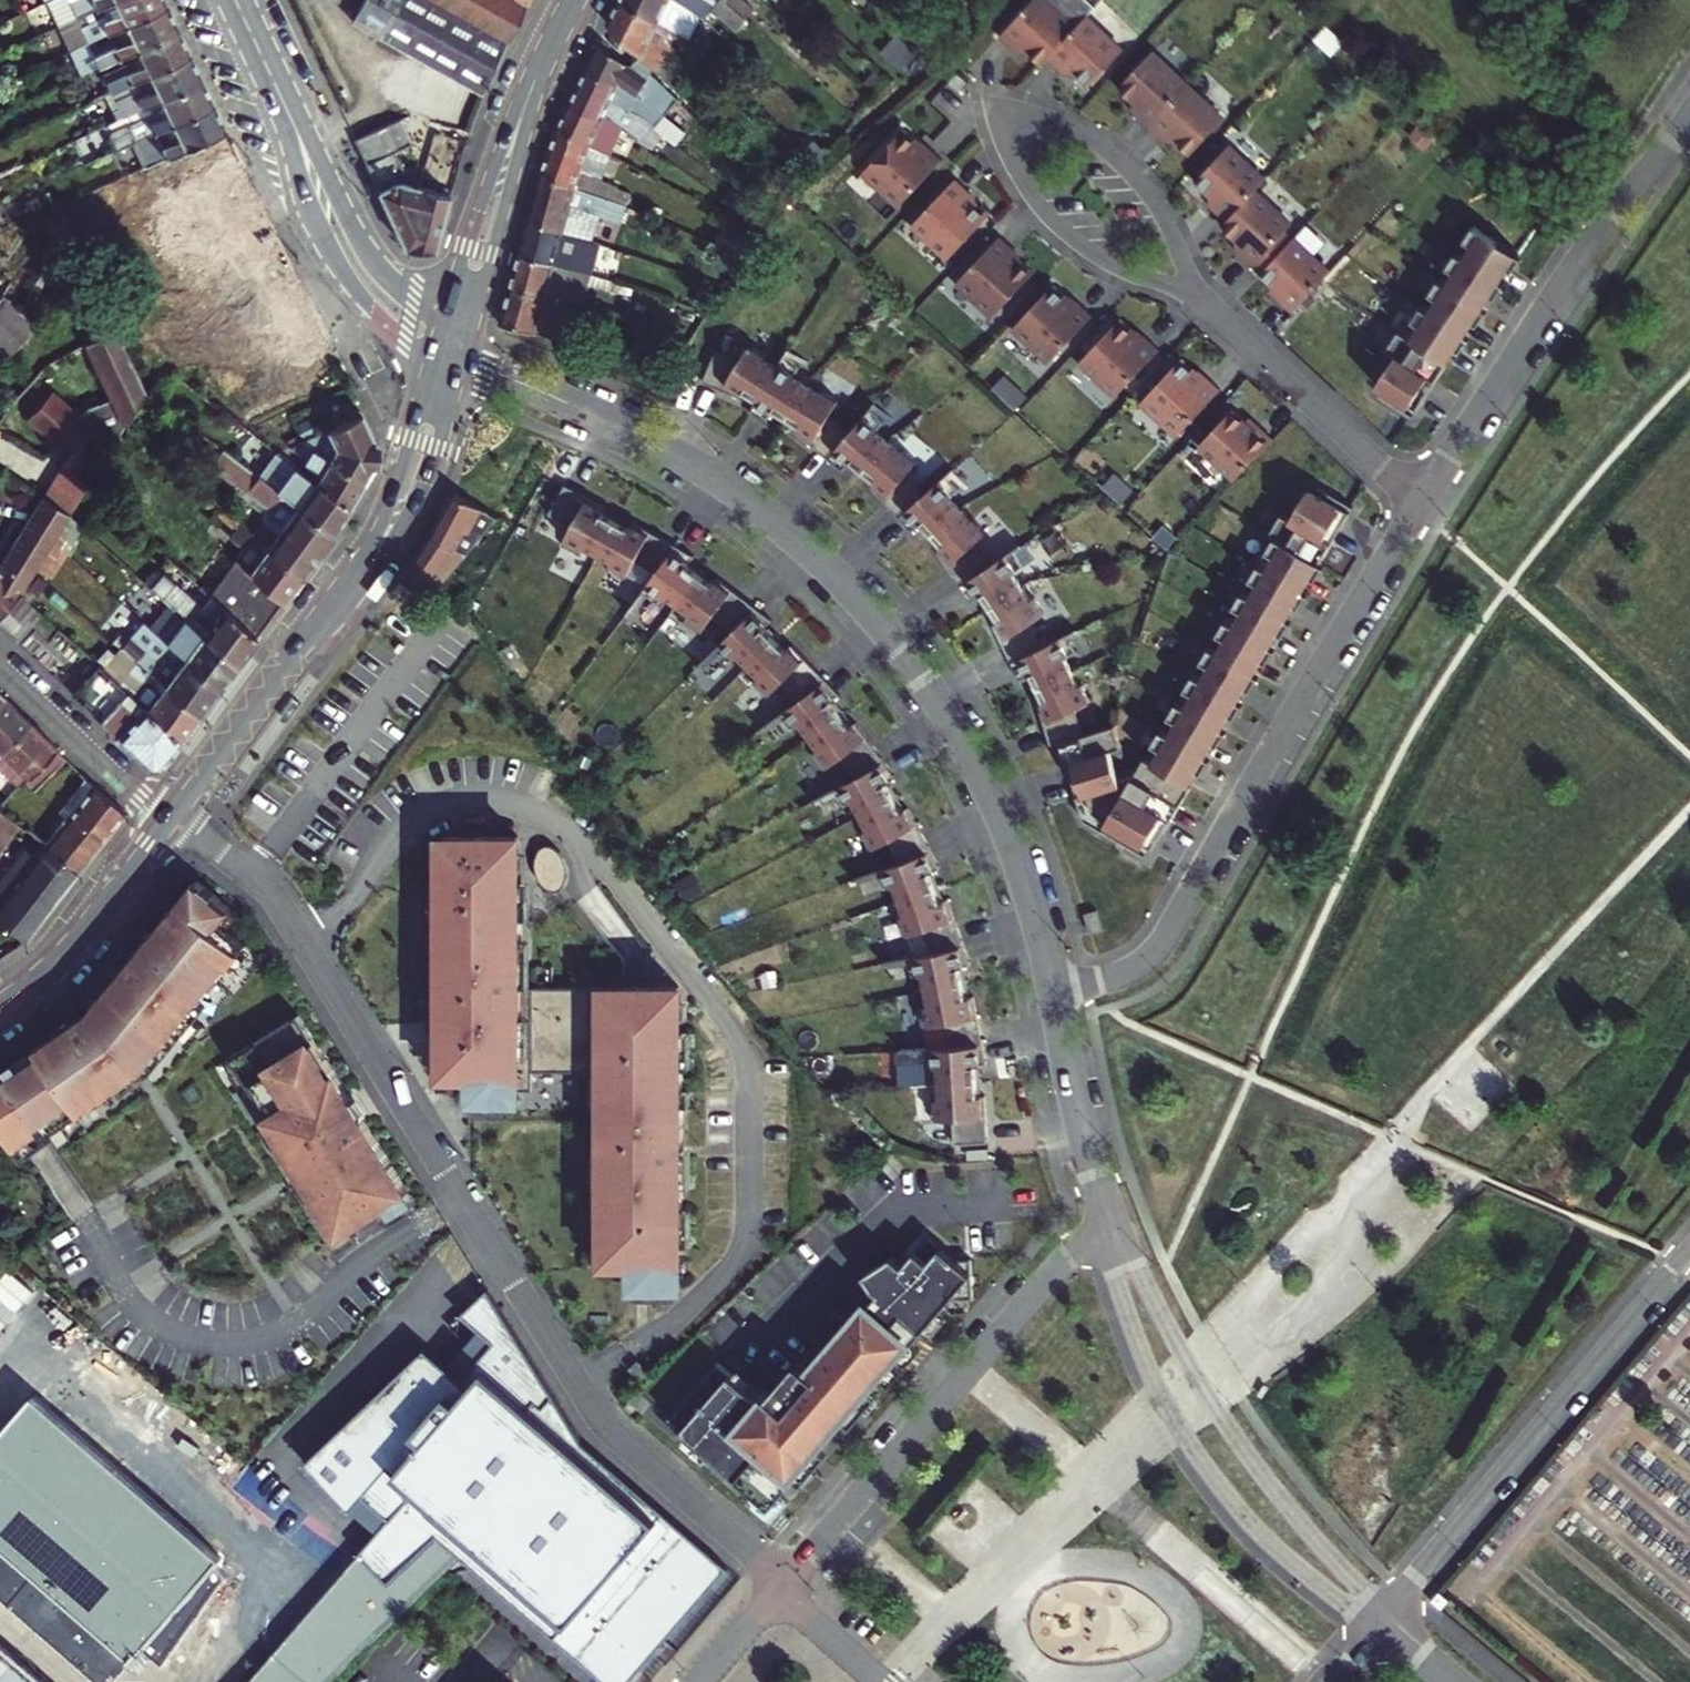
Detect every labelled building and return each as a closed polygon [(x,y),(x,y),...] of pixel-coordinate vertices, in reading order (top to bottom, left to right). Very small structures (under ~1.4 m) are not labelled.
[(110,0),(46,0),(58,25),(110,0)] [(168,2),(167,0),(110,0),(58,25),(69,49),(91,39),(113,28),(168,2)] [(351,23),(481,93),(508,38),(510,40),(528,0),(364,0),(351,23)] [(690,36),(622,0),(620,0),(608,25),(643,55),(686,97),(697,85),(675,64),(690,36)] [(678,0),(622,0),(690,36),(701,15),(678,0)] [(748,17),(728,0),(678,0),(701,15),(706,18),(713,8),(740,30),(749,18),(748,17)] [(748,17),(756,8),(746,0),(728,0),(748,17)] [(1054,0),(1032,0),(999,39),(1049,64),(1080,23),(1054,0)] [(126,54),(181,28),(168,2),(113,28),(118,39),(96,49),(91,39),(69,49),(81,75),(126,54)] [(1049,64),(1092,87),(1124,48),(1088,13),(1080,23),(1049,64)] [(93,99),(193,53),(181,28),(126,54),(131,64),(105,76),(108,83),(90,92),(93,99)] [(646,118),(650,122),(651,123),(660,108),(655,102),(661,88),(648,81),(649,78),(631,66),(600,42),(587,70),(621,86),(614,101),(646,118)] [(1190,79),(1155,48),(1117,87),(1150,126),(1190,79)] [(149,103),(204,77),(193,53),(93,99),(105,124),(149,103)] [(639,138),(650,122),(646,118),(614,101),(621,86),(587,70),(573,98),(609,117),(623,127),(639,138)] [(160,128),(216,101),(204,77),(149,103),(154,112),(110,133),(117,148),(160,128)] [(1190,79),(1150,126),(1191,155),(1229,116),(1190,79)] [(609,117),(573,98),(560,130),(606,152),(610,154),(623,127),(609,117)] [(173,153),(228,127),(216,101),(160,128),(164,136),(132,151),(140,169),(173,153)] [(436,249),(450,193),(401,179),(404,170),(396,151),(409,145),(398,120),(354,139),(406,248),(436,249)] [(653,148),(664,133),(651,123),(650,122),(639,138),(653,148)] [(228,127),(173,153),(196,200),(213,194),(210,188),(230,176),(237,192),(231,208),(248,213),(253,224),(271,217),(228,127)] [(946,161),(901,127),(862,170),(899,205),(946,161)] [(542,174),(613,199),(621,181),(615,178),(616,176),(600,168),(606,152),(560,130),(542,174)] [(801,147),(814,160),(826,147),(813,135),(801,147)] [(1269,176),(1233,140),(1198,178),(1223,223),(1258,188),(1269,176)] [(620,148),(615,157),(622,160),(626,152),(620,148)] [(613,199),(542,174),(529,220),(594,241),(601,214),(621,222),(627,205),(613,199)] [(994,213),(956,176),(911,225),(950,256),(994,213)] [(1258,188),(1223,223),(1254,267),(1288,227),(1293,221),(1258,188)] [(0,295),(0,346),(9,355),(39,322),(36,319),(81,253),(60,209),(41,236),(0,295)] [(594,241),(529,220),(521,252),(556,264),(556,263),(589,273),(594,275),(603,244),(594,241)] [(1518,254),(1474,226),(1459,248),(1503,276),(1518,254)] [(1288,227),(1254,267),(1293,312),(1332,268),(1288,227)] [(1038,269),(1000,235),(957,282),(994,314),(1038,269)] [(556,264),(521,252),(511,286),(548,298),(548,297),(564,302),(574,305),(584,308),(588,292),(584,291),(589,273),(556,263),(556,264)] [(1500,284),(1456,255),(1442,277),(1486,306),(1500,284)] [(1094,313),(1057,278),(1013,326),(1049,361),(1094,313)] [(1483,309),(1439,281),(1424,303),(1468,331),(1483,309)] [(555,336),(564,302),(548,297),(548,298),(511,286),(503,319),(555,336)] [(279,290),(251,303),(259,322),(288,309),(279,290)] [(564,339),(574,305),(564,302),(555,336),(564,339)] [(1466,336),(1422,308),(1408,330),(1452,358),(1466,336)] [(128,313),(113,320),(117,327),(120,333),(135,326),(128,313)] [(1162,349),(1122,316),(1079,362),(1116,396),(1162,349)] [(146,388),(143,382),(120,333),(117,327),(88,341),(115,394),(77,415),(76,414),(53,437),(72,455),(95,431),(107,442),(112,447),(147,392),(146,388)] [(1448,362),(1405,334),(1375,380),(1419,410),(1448,362)] [(758,397),(778,365),(765,357),(767,354),(751,344),(741,359),(717,348),(703,379),(740,396),(745,389),(758,397)] [(1224,388),(1182,356),(1140,402),(1178,437),(1224,388)] [(758,397),(751,409),(767,419),(775,408),(788,416),(808,382),(794,374),(796,371),(780,362),(778,365),(758,397)] [(822,390),(808,382),(788,416),(801,424),(797,430),(829,457),(853,429),(831,411),(841,396),(824,387),(822,390)] [(32,417),(53,437),(76,414),(54,394),(32,417)] [(1236,401),(1200,442),(1235,476),(1274,438),(1236,401)] [(363,411),(307,438),(366,478),(375,464),(378,443),(363,411)] [(853,429),(829,457),(844,469),(852,459),(864,469),(890,437),(878,427),(880,424),(866,412),(853,429)] [(107,442),(95,431),(72,455),(64,464),(65,465),(77,476),(107,442)] [(890,437),(864,469),(876,479),(871,485),(899,516),(926,491),(908,471),(919,457),(904,445),(902,447),(890,437)] [(311,462),(305,470),(351,504),(366,478),(307,438),(289,447),(311,462)] [(268,547),(302,578),(334,532),(263,479),(222,449),(211,464),(242,487),(270,507),(265,515),(261,520),(278,533),(268,547)] [(351,504),(305,470),(282,453),(263,479),(334,532),(351,504)] [(65,465),(44,495),(71,513),(88,486),(77,476),(65,465)] [(926,491),(899,516),(912,530),(922,521),(932,532),(962,505),(952,493),(954,491),(942,477),(926,491)] [(1353,503),(1308,478),(1277,529),(1322,556),(1353,503)] [(587,543),(601,552),(620,518),(606,510),(610,504),(569,480),(552,509),(576,523),(565,541),(582,551),(587,543)] [(270,507),(242,487),(236,493),(265,515),(270,507)] [(432,597),(447,580),(499,520),(478,504),(456,493),(445,511),(414,562),(404,578),(432,597)] [(71,513),(44,495),(0,564),(0,613),(19,593),(21,590),(47,549),(53,540),(59,531),(71,513)] [(962,505),(932,532),(943,544),(937,549),(960,584),(990,564),(975,540),(988,528),(975,514),(972,516),(962,505)] [(246,552),(239,561),(284,602),(302,578),(268,547),(252,532),(224,507),(218,514),(237,532),(232,539),(246,552)] [(627,578),(638,560),(659,573),(681,543),(638,520),(634,526),(620,518),(601,552),(615,560),(610,568),(627,578)] [(252,532),(268,547),(278,533),(261,520),(252,532)] [(53,540),(62,548),(68,539),(59,531),(53,540)] [(1320,564),(1275,538),(1262,561),(1307,587),(1320,564)] [(76,547),(68,539),(62,548),(71,556),(76,547)] [(47,549),(56,558),(62,548),(53,540),(47,549)] [(667,593),(680,603),(703,571),(691,562),(698,553),(681,543),(659,573),(645,591),(661,602),(667,593)] [(990,564),(960,584),(971,600),(982,592),(990,605),(1024,583),(1017,572),(1020,570),(1008,552),(990,564)] [(239,561),(213,596),(258,637),(284,602),(239,561)] [(1304,592),(1259,565),(1246,588),(1291,614),(1304,592)] [(702,632),(715,616),(734,631),(760,606),(721,576),(716,582),(703,571),(680,603),(692,612),(686,620),(702,632)] [(153,588),(238,664),(258,637),(213,596),(202,608),(165,575),(153,588)] [(1024,583),(990,605),(999,619),(993,623),(1010,660),(1043,645),(1031,619),(1046,610),(1035,593),(1032,595),(1024,583)] [(168,643),(219,688),(238,664),(153,588),(145,598),(157,608),(181,630),(176,635),(168,643)] [(1287,619),(1242,592),(1228,615),(1274,641),(1287,619)] [(19,593),(0,613),(0,624),(21,644),(36,629),(49,642),(61,630),(19,593)] [(739,653),(751,664),(778,636),(767,625),(775,617),(760,606),(734,631),(718,647),(731,660),(739,653)] [(181,630),(157,608),(152,614),(176,635),(181,630)] [(1271,648),(1225,621),(1212,644),(1257,670),(1271,648)] [(139,627),(133,634),(147,648),(154,640),(139,627)] [(114,639),(134,657),(199,714),(219,688),(168,643),(159,634),(154,640),(147,648),(133,634),(128,640),(120,633),(114,639)] [(768,696),(783,682),(801,700),(830,678),(795,643),(790,648),(778,636),(751,664),(761,675),(754,682),(768,696)] [(1043,645),(1010,660),(1018,678),(1031,672),(1037,686),(1073,668),(1068,657),(1071,655),(1062,636),(1043,645)] [(1255,675),(1210,649),(1197,671),(1242,698),(1255,675)] [(125,687),(128,690),(182,737),(199,714),(134,657),(129,663),(138,671),(125,687)] [(73,692),(100,719),(128,690),(125,687),(100,664),(73,692)] [(1073,668),(1037,686),(1044,700),(1037,704),(1049,743),(1061,739),(1084,732),(1076,706),(1092,698),(1083,680),(1080,682),(1073,668)] [(1239,703),(1194,676),(1181,699),(1226,725),(1239,703)] [(802,722),(812,734),(843,711),(834,698),(843,692),(830,678),(801,700),(782,713),(793,728),(802,722)] [(182,737),(128,690),(100,719),(150,765),(161,765),(182,737)] [(5,697),(0,703),(0,755),(31,721),(5,697)] [(1224,730),(1179,704),(1165,726),(1211,753),(1224,730)] [(825,769),(842,757),(856,777),(888,760),(858,721),(853,724),(843,711),(812,734),(821,747),(813,753),(825,769)] [(0,755),(0,767),(20,787),(26,781),(57,749),(59,747),(31,721),(0,755)] [(1084,732),(1061,739),(1078,794),(1121,780),(1120,775),(1114,756),(1125,752),(1115,722),(1084,732)] [(1208,758),(1162,731),(1149,754),(1194,780),(1208,758)] [(57,749),(26,781),(36,791),(67,759),(57,749)] [(854,799),(862,813),(897,794),(890,781),(899,776),(888,760),(856,777),(836,788),(845,804),(854,799)] [(1189,784),(1146,761),(1135,779),(1108,823),(1152,852),(1189,784)] [(1121,780),(1078,794),(1086,818),(1104,829),(1136,774),(1134,773),(1120,775),(1121,780)] [(85,778),(66,803),(74,809),(93,784),(85,778)] [(74,809),(66,803),(56,796),(28,831),(46,845),(79,871),(126,811),(93,784),(74,809)] [(870,849),(889,840),(900,862),(934,849),(910,806),(904,809),(897,794),(862,813),(869,827),(861,831),(870,849)] [(20,824),(0,809),(0,850),(20,824)] [(524,990),(523,839),(440,840),(442,1090),(474,1090),(474,1113),(523,1113),(522,1073),(597,1072),(599,1281),(684,1280),(682,988),(524,990)] [(25,940),(79,871),(46,845),(36,858),(26,851),(7,875),(17,883),(9,893),(0,886),(0,920),(25,940)] [(541,882),(566,882),(565,846),(540,846),(541,882)] [(895,883),(901,898),(938,885),(933,870),(943,866),(934,849),(900,862),(878,869),(885,887),(895,883)] [(7,875),(0,884),(0,886),(9,893),(17,883),(7,875)] [(904,935),(924,928),(932,951),(968,944),(950,898),(943,900),(938,885),(901,898),(907,913),(898,916),(904,935)] [(186,890),(82,1026),(0,1077),(0,1102),(32,1153),(152,1074),(236,946),(216,933),(222,918),(186,890)] [(1098,905),(1084,909),(1090,930),(1104,927),(1098,905)] [(926,972),(929,987),(966,980),(963,964),(974,962),(968,944),(932,951),(912,955),(916,974),(926,972)] [(926,1024),(947,1021),(951,1045),(986,1043),(977,995),(970,996),(966,980),(929,987),(932,1003),(923,1005),(926,1024)] [(412,1197),(291,1013),(230,1055),(336,1232),(412,1197)] [(941,1064),(942,1080),(979,1078),(978,1062),(989,1062),(986,1043),(951,1045),(929,1046),(930,1065),(941,1064)] [(979,1078),(942,1080),(943,1096),(933,1096),(934,1116),(955,1115),(956,1142),(990,1140),(987,1093),(980,1093),(979,1078)] [(9,1142),(0,1129),(0,1149),(9,1142)] [(895,1253),(866,1269),(872,1283),(916,1321),(942,1295),(972,1297),(971,1258),(955,1255),(931,1234),(904,1261),(895,1253)] [(306,1461),(351,1509),(366,1494),(392,1517),(361,1552),(389,1583),(435,1534),(614,1681),(629,1681),(673,1629),(726,1565),(584,1440),(489,1290),(464,1313),(490,1342),(459,1378),(424,1344),(306,1461)] [(718,1359),(670,1415),(768,1499),(773,1493),(799,1463),(819,1440),(809,1432),(820,1419),(833,1404),(843,1412),(894,1352),(851,1314),(834,1307),(819,1339),(829,1348),(811,1368),(798,1358),(764,1399),(718,1359)] [(0,1458),(0,1499),(197,1665),(281,1559),(63,1389),(0,1458)] [(0,1523),(0,1681),(200,1681),(0,1523)] [(1445,1598),(1436,1591),(1429,1600),(1438,1607),(1445,1598)]
